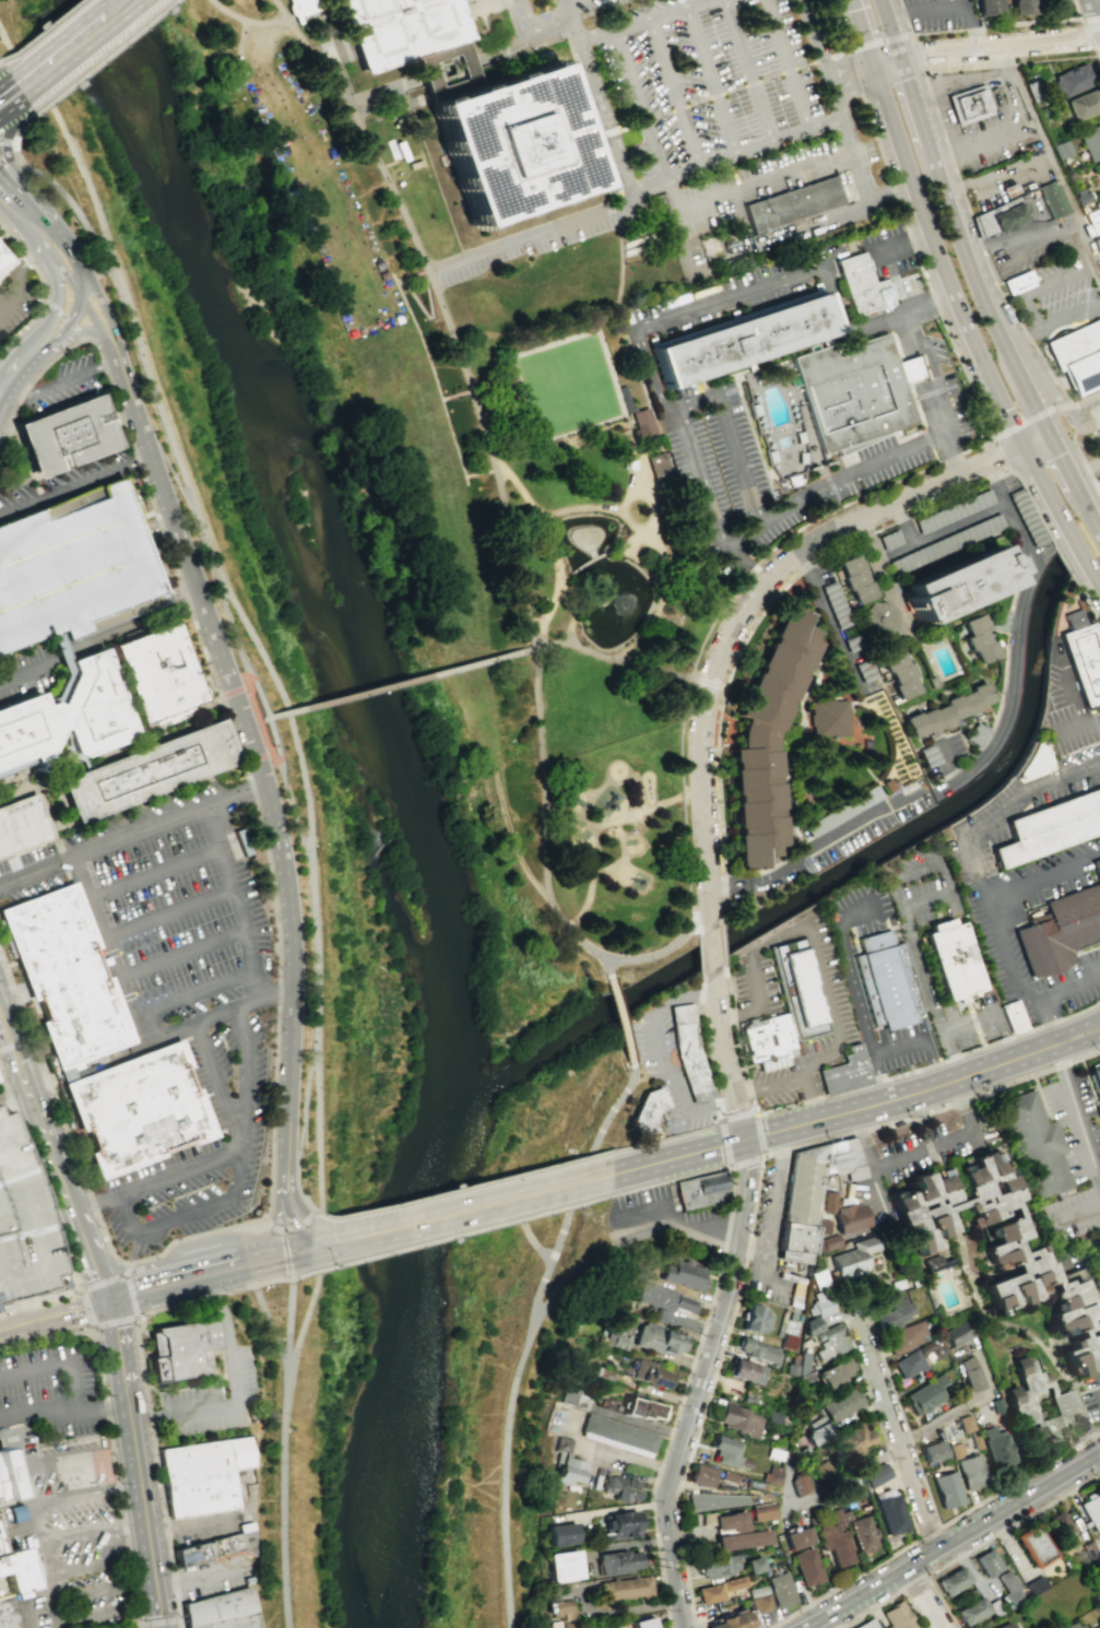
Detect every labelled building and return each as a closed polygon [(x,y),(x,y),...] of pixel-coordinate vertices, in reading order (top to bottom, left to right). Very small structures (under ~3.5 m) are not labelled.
[(319,0),(287,0),(293,20),(322,11),(319,0)] [(456,0),(336,0),(360,74),(416,56),(464,39),(469,38),(456,0)] [(979,17),(990,16),(990,13),(1001,12),(1000,0),(977,0),(979,17)] [(1014,15),(1038,13),(1036,0),(1011,0),(1014,15)] [(416,56),(431,104),(481,87),(472,61),(464,39),(416,56)] [(553,62),(481,87),(431,104),(429,105),(472,231),(595,188),(580,144),(553,62)] [(1063,98),(1092,85),(1084,63),(1073,68),(1074,69),(1067,72),(1066,70),(1052,76),(1053,80),(1051,81),(1056,95),(1061,93),(1063,98)] [(993,113),(983,84),(947,96),(957,126),(993,113)] [(1099,111),(1099,99),(1096,90),(1066,102),(1075,122),(1099,111)] [(1099,159),(1099,126),(1099,123),(1078,133),(1090,163),(1099,159)] [(1065,139),(1072,153),(1057,160),(1051,144),(1065,139)] [(857,199),(842,204),(833,177),(849,173),(857,199)] [(743,208),(832,178),(841,204),(752,235),(743,208)] [(1067,212),(1056,180),(1037,186),(1049,219),(1067,212)] [(1086,191),(1090,200),(1078,205),(1073,197),(1076,194),(1074,191),(1081,187),(1084,192),(1086,191)] [(996,233),(1027,220),(1017,197),(986,210),(996,233)] [(1099,233),(1099,202),(1095,204),(1097,209),(1084,214),(1093,236),(1099,233)] [(11,264),(0,273),(0,251),(11,264)] [(835,261),(860,252),(870,283),(882,279),(890,304),(857,315),(855,311),(852,312),(835,261)] [(1037,284),(1030,270),(1003,282),(1009,296),(1037,284)] [(833,335),(819,291),(650,346),(664,391),(833,335)] [(1099,382),(1099,322),(1098,317),(1043,341),(1056,370),(1062,367),(1073,393),(1099,382)] [(820,452),(914,422),(902,384),(914,379),(921,377),(914,355),(907,357),(894,362),(884,332),(850,343),(852,351),(833,357),(829,344),(790,356),(820,452)] [(617,386),(623,384),(629,405),(632,404),(635,409),(626,411),(617,386)] [(21,426),(105,393),(113,414),(126,447),(40,480),(21,426)] [(629,411),(646,405),(655,435),(640,440),(638,435),(632,437),(629,429),(631,428),(635,427),(629,411)] [(644,456),(661,450),(669,474),(652,480),(644,456)] [(47,639),(0,657),(0,521),(125,475),(146,536),(169,598),(171,603),(58,646),(52,632),(49,634),(46,635),(47,639)] [(914,519),(920,534),(994,502),(987,487),(914,519)] [(1033,546),(1046,540),(1020,487),(1006,494),(1033,546)] [(889,561),(895,575),(1004,527),(998,512),(889,561)] [(598,527),(601,533),(593,550),(596,556),(590,559),(587,553),(572,544),(567,536),(570,529),(578,527),(584,526),(589,526),(595,526),(598,527)] [(878,536),(884,551),(903,542),(897,528),(878,536)] [(1010,573),(1016,570),(1009,554),(1003,557),(996,543),(906,583),(910,595),(906,598),(915,620),(921,617),(923,622),(1014,582),(1010,573)] [(838,562),(857,553),(864,567),(862,568),(867,580),(870,580),(876,594),(856,603),(850,589),(848,590),(842,576),(843,576),(838,562)] [(835,580),(820,586),(839,629),(853,623),(835,580)] [(872,601),(863,612),(864,627),(875,637),(887,637),(897,625),(897,611),(887,600),(872,601)] [(737,868),(747,866),(759,866),(758,856),(774,854),(773,844),(781,844),(780,815),(778,815),(777,805),(779,805),(778,782),(776,782),(776,775),(778,775),(776,747),(773,747),(773,744),(772,744),(771,739),(774,732),(776,733),(778,729),(780,730),(791,706),(789,705),(792,698),(793,699),(804,676),(802,675),(805,669),(807,670),(819,642),(813,639),(817,630),(802,624),(806,613),(799,610),(799,611),(784,605),(770,635),(772,636),(770,644),(768,642),(758,664),(760,665),(757,673),(754,673),(736,713),(743,717),(742,720),(736,730),(737,745),(737,746),(729,747),(730,762),(732,760),(733,768),(730,768),(732,794),(734,794),(734,801),(732,801),(733,827),(735,827),(736,834),(733,834),(735,864),(737,864),(737,868)] [(1008,612),(993,609),(990,628),(1005,632),(1008,612)] [(1090,622),(1099,649),(1099,700),(1083,706),(1056,633),(1067,629),(1062,615),(1077,610),(1083,624),(1090,622)] [(960,621),(967,635),(962,637),(969,651),(971,650),(978,664),(997,656),(991,641),(989,642),(982,629),(987,627),(981,612),(960,621)] [(104,647),(176,618),(208,703),(135,730),(104,647)] [(850,652),(864,647),(859,634),(844,640),(850,652)] [(32,763),(0,775),(0,704),(33,692),(37,704),(45,700),(49,703),(51,704),(64,676),(66,673),(61,661),(99,646),(133,739),(80,759),(67,754),(61,739),(52,741),(43,764),(35,763),(32,763)] [(900,648),(880,656),(887,671),(889,670),(896,684),(894,685),(899,699),(919,691),(912,676),(914,675),(909,661),(906,662),(900,648)] [(855,664),(863,683),(878,676),(871,658),(855,664)] [(933,675),(937,685),(931,688),(926,677),(933,675)] [(902,718),(910,736),(924,730),(925,732),(939,725),(941,728),(953,722),(951,719),(965,713),(965,715),(979,709),(978,707),(993,700),(983,680),(969,686),(970,689),(957,695),(956,694),(942,699),(944,703),(931,709),(930,707),(916,712),(916,711),(902,718)] [(835,700),(848,699),(848,708),(851,708),(852,722),(850,723),(850,734),(837,735),(837,738),(826,739),(825,735),(815,735),(814,723),(812,723),(811,715),(813,713),(812,701),(825,700),(825,699),(835,698),(835,700)] [(52,780),(218,718),(235,762),(69,824),(52,780)] [(974,721),(987,730),(977,746),(962,738),(974,721)] [(916,748),(924,767),(938,760),(931,742),(916,748)] [(880,781),(887,792),(898,786),(892,775),(880,781)] [(875,783),(882,797),(811,838),(803,826),(875,783)] [(1003,822),(1099,788),(1099,834),(997,870),(990,848),(1009,841),(1003,822)] [(49,838),(0,857),(0,805),(33,793),(49,838)] [(232,830),(241,857),(250,852),(240,827),(232,830)] [(14,958),(0,920),(0,908),(13,904),(73,881),(80,898),(97,947),(92,949),(97,964),(103,978),(107,976),(131,1041),(56,1070),(37,1021),(42,1019),(40,1017),(42,1017),(39,1010),(35,1012),(31,1000),(29,1000),(26,991),(14,958)] [(1043,903),(1099,882),(1099,942),(1071,953),(1072,957),(1073,962),(1052,971),(1031,977),(1015,930),(1049,918),(1043,903)] [(942,1003),(921,935),(927,933),(925,925),(947,919),(950,927),(958,924),(979,991),(942,1003)] [(768,947),(802,939),(827,1033),(793,1042),(795,1052),(743,1066),(733,1028),(786,1014),(768,947)] [(924,1017),(903,943),(851,957),(872,1033),(924,1017)] [(1026,1030),(1016,1001),(998,1006),(1008,1036),(1026,1030)] [(667,1007),(689,1004),(697,1049),(711,1098),(690,1105),(674,1058),(667,1007)] [(96,1183),(153,1163),(213,1141),(176,1040),(138,1053),(60,1083),(79,1132),(84,1130),(91,1149),(85,1152),(96,1183)] [(871,1082),(860,1042),(839,1048),(843,1063),(816,1071),(823,1095),(871,1082)] [(72,1070),(73,1076),(100,1069),(97,1057),(80,1060),(82,1068),(72,1070)] [(1084,1071),(1099,1115),(1099,1065),(1084,1071)] [(664,1113),(658,1086),(640,1090),(627,1118),(635,1143),(655,1135),(649,1119),(664,1113)] [(1073,1188),(1062,1156),(1065,1155),(1053,1122),(1044,1125),(1032,1092),(998,1105),(1036,1202),(1073,1188)] [(24,1295),(0,1300),(0,1112),(7,1110),(11,1121),(14,1129),(16,1137),(26,1161),(29,1160),(43,1196),(63,1284),(36,1291),(24,1295)] [(845,1172),(849,1181),(866,1177),(863,1164),(864,1164),(854,1136),(791,1152),(783,1219),(799,1223),(817,1223),(816,1232),(828,1234),(831,1213),(835,1206),(838,1207),(838,1200),(836,1199),(837,1193),(823,1191),(824,1172),(833,1171),(835,1176),(845,1172)] [(1081,1371),(1089,1368),(1088,1364),(1097,1360),(1099,1366),(1099,1365),(1099,1335),(1098,1330),(1099,1329),(1099,1311),(1097,1301),(1089,1303),(1079,1277),(1066,1283),(1064,1277),(1054,1282),(1046,1261),(1043,1262),(1037,1244),(1017,1251),(1014,1240),(1025,1236),(1012,1201),(1018,1199),(1007,1167),(1001,1169),(993,1151),(986,1154),(985,1152),(969,1157),(972,1167),(965,1169),(963,1165),(955,1168),(966,1196),(955,1200),(945,1173),(929,1180),(925,1172),(910,1179),(913,1189),(897,1194),(896,1191),(888,1194),(911,1255),(932,1248),(929,1238),(951,1230),(944,1212),(960,1205),(962,1211),(968,1208),(970,1216),(965,1217),(969,1227),(1001,1215),(1000,1211),(1007,1207),(1010,1217),(986,1226),(992,1242),(982,1247),(990,1269),(1010,1261),(1015,1274),(983,1285),(993,1313),(1046,1294),(1053,1310),(1045,1312),(1055,1337),(1074,1330),(1077,1337),(1066,1342),(1068,1348),(1058,1352),(1068,1378),(1081,1372),(1081,1371)] [(730,1202),(722,1170),(673,1181),(679,1213),(730,1202)] [(862,1202),(833,1211),(841,1234),(870,1224),(862,1202)] [(816,1226),(811,1263),(777,1259),(782,1220),(816,1226)] [(831,1255),(839,1279),(867,1269),(863,1254),(883,1247),(878,1232),(852,1242),(854,1248),(831,1255)] [(842,1244),(838,1234),(816,1242),(819,1253),(842,1244)] [(1091,1246),(1099,1242),(1099,1271),(1091,1246)] [(922,1260),(925,1269),(942,1262),(938,1254),(922,1260)] [(700,1294),(705,1277),(701,1276),(702,1273),(701,1273),(701,1269),(689,1265),(689,1263),(682,1262),(682,1263),(673,1261),(671,1267),(662,1265),(658,1282),(700,1294)] [(790,1300),(799,1302),(804,1281),(795,1279),(790,1300)] [(638,1283),(632,1301),(657,1309),(653,1321),(665,1325),(671,1310),(690,1317),(695,1302),(674,1296),(675,1295),(638,1283)] [(819,1317),(837,1310),(828,1289),(815,1294),(817,1300),(813,1301),(814,1302),(811,1307),(807,1308),(811,1316),(817,1312),(819,1317)] [(903,1295),(907,1302),(910,1301),(914,1313),(908,1316),(909,1319),(899,1322),(900,1325),(890,1330),(889,1326),(882,1330),(876,1314),(892,1309),(889,1300),(903,1295)] [(747,1306),(745,1314),(741,1313),(738,1320),(742,1321),(740,1331),(754,1334),(754,1333),(761,1335),(762,1331),(767,1332),(771,1317),(767,1316),(768,1311),(761,1310),(762,1308),(758,1307),(758,1308),(747,1306)] [(816,1314),(825,1329),(818,1333),(817,1331),(807,1337),(804,1331),(805,1321),(816,1314)] [(943,1332),(953,1346),(974,1332),(966,1318),(943,1332)] [(152,1328),(152,1332),(147,1332),(152,1357),(147,1357),(151,1382),(204,1375),(204,1370),(208,1369),(206,1356),(217,1354),(212,1319),(152,1328)] [(922,1320),(887,1331),(890,1341),(887,1342),(891,1355),(908,1349),(908,1348),(913,1346),(913,1345),(929,1340),(922,1320)] [(626,1324),(618,1322),(610,1346),(626,1352),(630,1341),(628,1340),(629,1336),(624,1334),(626,1324)] [(682,1338),(662,1332),(663,1329),(643,1322),(641,1326),(639,1325),(632,1346),(659,1355),(660,1353),(671,1357),(672,1355),(674,1355),(675,1350),(677,1352),(682,1338)] [(839,1322),(816,1334),(823,1348),(816,1352),(821,1361),(849,1347),(841,1331),(843,1330),(839,1322)] [(892,1362),(902,1379),(921,1368),(923,1371),(926,1368),(925,1366),(925,1365),(922,1358),(924,1356),(923,1355),(930,1352),(935,1360),(948,1352),(937,1335),(892,1362)] [(737,1337),(776,1349),(771,1365),(754,1359),(754,1361),(742,1358),(744,1352),(734,1349),(737,1337)] [(959,1362),(969,1392),(983,1388),(977,1366),(975,1366),(972,1355),(959,1362)] [(849,1356),(817,1372),(827,1390),(843,1381),(842,1379),(852,1373),(851,1371),(855,1369),(849,1356)] [(1012,1359),(1021,1389),(1016,1391),(1015,1385),(1004,1389),(1007,1401),(1006,1402),(1007,1407),(1009,1407),(1016,1426),(1032,1420),(1034,1427),(1029,1428),(1033,1442),(1045,1438),(1045,1440),(1055,1437),(1057,1442),(1067,1439),(1064,1427),(1068,1425),(1071,1430),(1081,1427),(1069,1389),(1053,1394),(1045,1372),(1039,1375),(1038,1371),(1034,1372),(1030,1359),(1024,1361),(1021,1356),(1012,1359)] [(638,1359),(632,1379),(644,1383),(642,1388),(652,1390),(653,1388),(664,1391),(670,1375),(658,1371),(659,1369),(653,1367),(654,1365),(638,1359)] [(762,1369),(758,1385),(728,1377),(732,1360),(762,1369)] [(904,1396),(909,1403),(908,1404),(915,1416),(945,1399),(943,1396),(945,1394),(939,1385),(945,1381),(941,1373),(904,1396)] [(581,1380),(572,1407),(558,1403),(567,1376),(581,1380)] [(819,1407),(829,1425),(863,1405),(856,1394),(855,1395),(851,1388),(819,1407)] [(626,1397),(620,1415),(635,1419),(636,1418),(643,1420),(644,1418),(654,1420),(659,1406),(640,1401),(639,1402),(626,1397)] [(722,1404),(745,1411),(744,1413),(752,1415),(750,1416),(761,1419),(755,1440),(743,1437),(744,1434),(722,1427),(723,1425),(717,1423),(722,1404)] [(657,1437),(584,1414),(578,1435),(580,1435),(579,1437),(648,1460),(649,1455),(650,1456),(657,1437)] [(956,1419),(961,1435),(973,1430),(969,1415),(956,1419)] [(819,1417),(830,1435),(809,1448),(803,1438),(805,1436),(804,1434),(809,1429),(806,1425),(819,1417)] [(874,1443),(865,1430),(861,1432),(856,1425),(827,1442),(840,1464),(874,1443)] [(980,1431),(983,1440),(981,1441),(992,1473),(1014,1465),(1004,1434),(1001,1435),(1000,1432),(993,1435),(991,1428),(980,1431)] [(967,1434),(973,1451),(981,1449),(975,1431),(967,1434)] [(156,1449),(167,1520),(237,1510),(232,1471),(252,1467),(248,1436),(156,1449)] [(740,1459),(735,1458),(740,1444),(712,1436),(708,1449),(714,1451),(712,1456),(717,1458),(714,1463),(736,1470),(740,1459)] [(918,1448),(923,1465),(944,1459),(938,1441),(918,1448)] [(947,1447),(951,1461),(960,1458),(959,1455),(962,1454),(958,1442),(947,1447)] [(567,1487),(568,1482),(578,1484),(583,1463),(567,1460),(568,1455),(563,1453),(559,1466),(557,1466),(554,1484),(567,1487)] [(954,1462),(963,1493),(986,1485),(977,1455),(954,1462)] [(10,1503),(0,1462),(0,1506),(10,1503)] [(868,1490),(889,1477),(882,1463),(860,1476),(868,1490)] [(710,1489),(715,1472),(694,1465),(688,1483),(710,1489)] [(769,1466),(767,1475),(761,1474),(759,1483),(778,1487),(781,1470),(769,1466)] [(721,1472),(719,1482),(732,1486),(735,1476),(721,1472)] [(930,1478),(941,1511),(961,1503),(951,1472),(930,1478)] [(790,1483),(794,1497),(808,1493),(808,1485),(806,1478),(802,1475),(792,1478),(790,1483)] [(637,1483),(634,1502),(625,1501),(624,1505),(612,1502),(613,1495),(602,1493),(602,1489),(600,1488),(601,1484),(603,1485),(604,1477),(637,1483)] [(1098,1487),(1099,1491),(1099,1527),(1093,1531),(1078,1503),(1086,1499),(1084,1495),(1098,1487)] [(892,1494),(904,1530),(883,1537),(872,1501),(892,1494)] [(744,1497),(686,1495),(687,1513),(745,1506),(744,1497)] [(748,1508),(752,1523),(772,1519),(770,1505),(748,1508)] [(1060,1510),(1074,1534),(1057,1544),(1043,1520),(1060,1510)] [(634,1512),(602,1515),(604,1534),(599,1534),(600,1543),(637,1538),(636,1530),(639,1530),(637,1517),(635,1518),(634,1512)] [(745,1532),(742,1512),(728,1514),(728,1515),(711,1518),(712,1532),(730,1530),(731,1534),(745,1532)] [(844,1522),(854,1554),(860,1552),(861,1555),(870,1553),(868,1548),(874,1547),(871,1539),(874,1538),(871,1529),(868,1530),(864,1517),(844,1522)] [(173,1549),(175,1567),(243,1549),(253,1556),(253,1529),(251,1521),(237,1524),(239,1532),(173,1549)] [(572,1523),(545,1527),(548,1548),(576,1544),(572,1523)] [(1034,1523),(1055,1557),(1033,1569),(1014,1536),(1034,1523)] [(812,1532),(818,1553),(827,1549),(833,1569),(852,1564),(843,1538),(847,1538),(843,1531),(837,1533),(837,1531),(832,1533),(829,1526),(812,1532)] [(781,1535),(786,1552),(811,1543),(804,1527),(781,1535)] [(713,1538),(715,1553),(768,1544),(766,1530),(713,1538)] [(1080,1545),(1089,1539),(1098,1554),(1089,1559),(1080,1545)] [(15,1591),(17,1598),(29,1595),(27,1589),(28,1588),(17,1547),(0,1552),(0,1595),(15,1591)] [(989,1547),(1001,1567),(985,1578),(973,1557),(989,1547)] [(790,1556),(801,1589),(820,1581),(808,1548),(790,1556)] [(576,1550),(580,1579),(551,1584),(546,1555),(576,1550)] [(596,1555),(599,1577),(627,1573),(627,1570),(638,1569),(636,1553),(626,1554),(626,1552),(596,1555)] [(702,1579),(731,1576),(731,1572),(736,1571),(734,1555),(696,1560),(698,1576),(702,1576),(702,1579)] [(742,1561),(746,1576),(761,1571),(757,1557),(742,1561)] [(934,1581),(960,1566),(970,1580),(944,1595),(934,1581)] [(1007,1568),(996,1576),(1006,1592),(1000,1596),(1006,1608),(1022,1597),(1017,1589),(1019,1586),(1007,1568)] [(764,1579),(774,1608),(794,1602),(784,1572),(764,1579)] [(1038,1574),(1022,1584),(1029,1595),(1045,1586),(1038,1574)] [(649,1576),(652,1597),(640,1600),(640,1596),(612,1601),(613,1604),(601,1605),(599,1583),(649,1576)] [(699,1606),(722,1600),(726,1594),(725,1592),(745,1588),(742,1577),(717,1583),(717,1584),(695,1590),(699,1606)] [(185,1627),(257,1627),(256,1613),(248,1585),(245,1586),(180,1604),(185,1627)] [(4,1595),(14,1627),(0,1627),(0,1596),(4,1595)] [(748,1600),(752,1615),(769,1609),(766,1595),(748,1600)] [(979,1595),(989,1611),(963,1626),(955,1611),(979,1595)] [(568,1598),(549,1602),(552,1619),(561,1618),(561,1621),(577,1619),(576,1608),(570,1609),(568,1598)] [(887,1605),(888,1606),(880,1612),(888,1626),(884,1627),(911,1627),(914,1626),(899,1598),(887,1605)] [(705,1627),(745,1627),(747,1627),(742,1612),(728,1617),(728,1616),(715,1620),(715,1623),(705,1627)] [(870,1617),(876,1627),(850,1627),(870,1617)] [(632,1627),(653,1627),(650,1618),(631,1624),(632,1627)]
